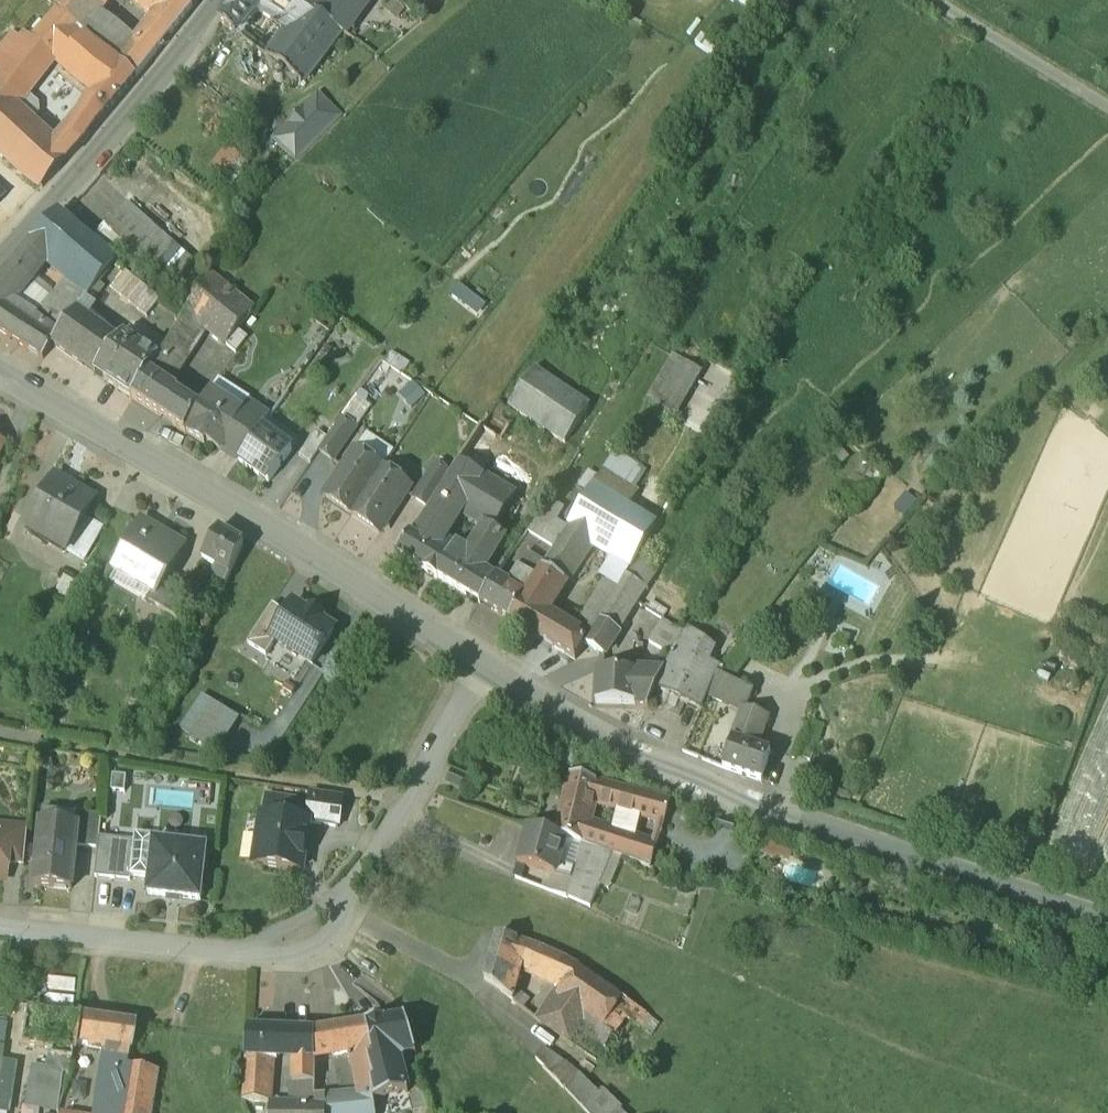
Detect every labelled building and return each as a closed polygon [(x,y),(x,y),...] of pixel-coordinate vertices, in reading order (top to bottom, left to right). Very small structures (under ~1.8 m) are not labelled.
[(51,0),(82,28),(83,27),(95,13),(107,0),(51,0)] [(155,14),(151,19),(155,23),(170,34),(191,8),(182,0),(137,0),(155,14)] [(236,1),(253,13),(260,5),(287,23),(298,8),(287,0),(237,0),(236,1)] [(298,8),(303,11),(311,0),(287,0),(298,8)] [(326,0),(311,0),(303,11),(319,21),(321,19),(331,4),(326,0)] [(321,19),(340,33),(344,35),(370,0),(334,0),(331,4),(321,19)] [(253,13),(236,1),(226,12),(244,24),(253,13)] [(85,32),(57,7),(32,35),(53,54),(60,60),(85,33),(85,32)] [(298,8),(287,23),(293,28),(268,59),(300,83),(340,33),(321,19),(319,21),(303,11),(298,8)] [(244,24),(226,12),(220,20),(236,33),(244,24)] [(134,47),(95,13),(83,27),(137,76),(160,47),(145,34),(134,47)] [(155,23),(145,34),(160,47),(170,34),(155,23)] [(0,45),(0,73),(1,74),(0,75),(0,90),(13,102),(48,60),(27,41),(13,29),(0,45)] [(120,65),(85,33),(60,60),(96,91),(92,95),(109,109),(136,78),(121,65),(120,65)] [(53,54),(32,35),(27,41),(48,60),(53,54)] [(0,90),(0,147),(42,187),(72,153),(56,139),(13,102),(0,90)] [(109,109),(92,95),(84,104),(101,119),(109,109)] [(318,96),(272,142),(297,165),(342,119),(318,96)] [(101,119),(84,104),(72,119),(89,133),(101,119)] [(72,119),(56,139),(72,153),(89,133),(72,119)] [(229,148),(211,169),(225,181),(243,160),(229,148)] [(172,245),(126,203),(106,225),(152,268),(172,245)] [(117,263),(58,212),(31,243),(76,282),(92,295),(117,263)] [(31,243),(30,243),(20,256),(40,274),(51,260),(31,243)] [(0,280),(0,333),(9,340),(24,322),(9,310),(40,274),(20,256),(0,280)] [(147,317),(161,298),(125,273),(112,292),(147,317)] [(253,315),(209,280),(187,316),(228,348),(253,315)] [(39,332),(25,350),(43,360),(53,347),(86,303),(92,295),(76,282),(39,332)] [(430,285),(423,294),(431,300),(438,291),(430,285)] [(454,289),(446,299),(474,320),(482,309),(454,289)] [(86,303),(53,347),(95,375),(118,344),(117,342),(86,320),(93,309),(86,303)] [(24,322),(9,340),(25,350),(39,332),(24,322)] [(198,344),(179,329),(165,350),(185,363),(198,344)] [(124,336),(117,342),(118,344),(95,375),(132,401),(159,359),(124,336)] [(178,394),(169,388),(185,363),(165,350),(159,359),(132,401),(185,435),(186,434),(200,413),(176,398),(178,394)] [(590,412),(536,376),(511,412),(566,449),(590,412)] [(200,413),(186,434),(205,446),(206,444),(220,453),(245,418),(242,416),(211,395),(200,413)] [(245,418),(220,453),(239,465),(263,432),(263,431),(270,421),(249,407),(242,416),(245,418)] [(645,410),(630,437),(640,443),(655,416),(645,410)] [(342,423),(319,456),(335,466),(357,434),(342,423)] [(263,432),(239,465),(270,487),(294,454),(263,432)] [(325,446),(315,439),(307,451),(316,458),(323,448),(323,449),(325,446)] [(307,451),(291,474),(283,469),(271,485),(289,497),(316,458),(307,451)] [(355,460),(328,501),(353,518),(383,473),(368,463),(365,467),(355,460)] [(444,490),(447,491),(424,525),(450,540),(461,519),(462,518),(483,481),(480,479),(461,466),(460,466),(451,480),(444,490)] [(437,468),(415,502),(429,513),(444,490),(451,480),(437,468)] [(865,470),(835,506),(852,517),(882,483),(865,470)] [(383,473),(353,518),(381,536),(409,493),(398,486),(399,484),(383,473)] [(95,500),(56,477),(33,516),(73,539),(95,500)] [(514,501),(483,481),(462,518),(461,519),(485,533),(491,536),(514,501)] [(656,531),(592,492),(570,529),(572,530),(594,544),(634,568),(645,550),(656,531)] [(544,521),(534,539),(553,551),(564,532),(544,521)] [(158,532),(143,523),(115,572),(117,573),(119,569),(153,589),(151,593),(157,597),(170,575),(186,548),(183,547),(182,550),(156,536),(158,532)] [(424,525),(420,531),(418,530),(398,558),(426,575),(425,576),(437,583),(438,582),(480,607),(495,582),(486,576),(506,545),(491,536),(485,533),(469,558),(447,545),(450,540),(424,525)] [(572,530),(544,573),(566,586),(594,544),(572,530)] [(245,546),(220,532),(203,561),(217,570),(215,575),(221,579),(229,583),(245,546)] [(655,576),(636,565),(634,568),(626,582),(628,583),(630,584),(645,592),(655,576)] [(544,573),(525,603),(523,601),(509,624),(539,642),(551,623),(545,619),(566,586),(544,573)] [(191,588),(170,575),(157,597),(151,593),(147,600),(178,618),(191,588)] [(524,600),(495,582),(480,607),(509,624),(523,601),(524,600)] [(630,584),(628,583),(620,596),(618,599),(635,609),(645,592),(630,584)] [(572,637),(564,633),(553,650),(575,663),(584,647),(587,649),(618,599),(620,596),(605,587),(574,639),(572,637)] [(618,599),(587,649),(604,659),(635,609),(618,599)] [(311,614),(309,616),(294,607),(287,618),(272,641),(277,644),(313,667),(335,633),(320,624),(322,621),(311,614)] [(273,609),(248,648),(267,660),(277,644),(272,641),(287,618),(273,609)] [(565,631),(551,623),(539,642),(553,650),(564,633),(565,631)] [(686,638),(662,624),(649,645),(674,660),(686,638)] [(689,634),(686,638),(674,660),(655,693),(701,713),(708,699),(708,700),(718,678),(721,671),(701,661),(709,648),(689,634)] [(350,650),(336,672),(347,679),(361,658),(350,650)] [(661,677),(597,674),(595,705),(635,706),(636,707),(645,706),(651,701),(655,693),(661,679),(661,678),(661,677)] [(752,694),(718,678),(708,700),(744,714),(744,712),(752,694)] [(213,703),(192,736),(217,753),(239,720),(213,703)] [(767,719),(744,712),(744,714),(739,727),(761,735),(767,719)] [(761,735),(739,727),(733,742),(729,754),(723,772),(761,785),(770,756),(756,750),(761,735)] [(729,754),(709,748),(703,763),(723,772),(729,754)] [(465,780),(454,776),(450,786),(461,790),(465,780)] [(603,787),(570,778),(556,838),(565,841),(582,846),(587,829),(592,806),(599,807),(603,787)] [(644,798),(603,787),(599,807),(638,818),(644,798)] [(343,798),(311,793),(309,806),(267,800),(265,816),(308,823),(308,824),(338,829),(343,798)] [(669,805),(644,798),(638,818),(662,825),(669,805)] [(78,812),(43,808),(41,821),(76,825),(78,812)] [(101,815),(78,812),(76,825),(78,825),(76,845),(98,847),(99,837),(101,815)] [(265,816),(262,816),(257,848),(260,848),(258,864),(301,871),(308,824),(308,823),(265,816)] [(76,825),(41,821),(39,845),(76,849),(76,845),(78,825),(76,825)] [(28,827),(7,825),(7,832),(10,832),(7,862),(24,863),(28,827)] [(654,848),(587,829),(582,846),(612,856),(647,869),(654,848)] [(556,838),(528,830),(518,866),(554,876),(565,841),(556,838)] [(2,876),(6,876),(7,862),(10,832),(7,832),(0,831),(0,877),(2,876)] [(134,841),(99,837),(98,847),(95,877),(130,881),(134,841)] [(206,848),(153,842),(148,894),(200,900),(206,848)] [(76,849),(39,845),(35,884),(71,888),(76,849)] [(612,856),(582,846),(572,882),(598,891),(612,856)] [(793,862),(764,852),(759,867),(771,872),(773,867),(788,873),(793,862)] [(598,891),(572,882),(566,900),(590,910),(598,891)] [(642,905),(630,900),(626,912),(637,917),(642,905)] [(515,942),(497,937),(485,982),(502,994),(507,978),(514,981),(517,970),(550,978),(556,958),(540,950),(515,942)] [(577,969),(565,962),(556,958),(550,978),(564,988),(577,969)] [(623,1000),(577,969),(564,988),(558,997),(604,1028),(623,1000)] [(518,985),(514,981),(507,978),(502,994),(513,1002),(518,985)] [(604,1028),(558,997),(540,1023),(570,1044),(581,1028),(596,1039),(604,1028)] [(78,1016),(25,1008),(20,1044),(50,1049),(71,1052),(73,1052),(74,1043),(78,1016)] [(649,1017),(637,1009),(629,1022),(640,1029),(649,1017)] [(134,1023),(78,1016),(74,1043),(107,1048),(100,1087),(121,1091),(125,1065),(128,1051),(129,1052),(134,1023)] [(405,1017),(365,1023),(369,1044),(367,1044),(371,1057),(368,1058),(372,1080),(370,1081),(371,1095),(372,1101),(408,1092),(399,1059),(403,1054),(415,1052),(405,1017)] [(365,1023),(314,1032),(314,1057),(351,1052),(359,1092),(360,1096),(371,1095),(370,1081),(372,1080),(368,1058),(371,1057),(367,1044),(369,1044),(365,1023)] [(293,1031),(247,1029),(245,1058),(271,1060),(275,1060),(275,1056),(293,1057),(293,1031)] [(293,1031),(293,1057),(292,1103),(293,1106),(293,1112),(326,1112),(326,1096),(325,1096),(314,1096),(314,1069),(315,1059),(314,1059),(314,1057),(314,1032),(293,1031)] [(46,1069),(31,1067),(26,1102),(55,1106),(60,1072),(67,1073),(71,1052),(50,1049),(46,1069)] [(579,1075),(553,1056),(543,1068),(564,1090),(579,1075)] [(271,1060),(245,1058),(242,1100),(269,1101),(271,1060)] [(100,1087),(95,1112),(147,1112),(154,1070),(125,1065),(121,1091),(100,1087)] [(325,1096),(323,1069),(314,1069),(314,1096),(325,1096)] [(579,1075),(564,1090),(566,1091),(587,1112),(616,1112),(579,1075)] [(326,1096),(326,1112),(374,1112),(373,1106),(372,1101),(371,1095),(360,1096),(359,1092),(326,1096)] [(372,1101),(373,1106),(380,1105),(381,1112),(398,1112),(412,1110),(408,1092),(372,1101)]
